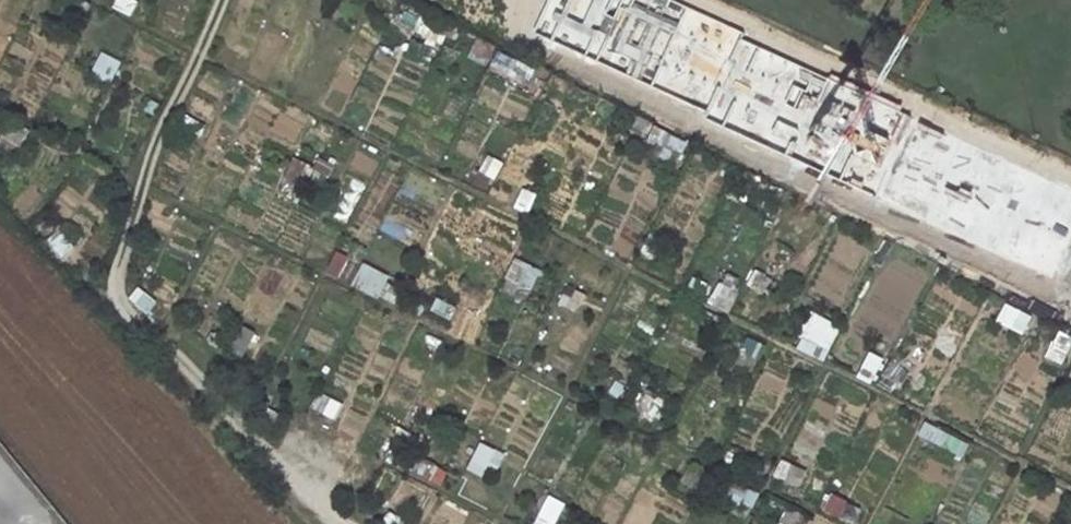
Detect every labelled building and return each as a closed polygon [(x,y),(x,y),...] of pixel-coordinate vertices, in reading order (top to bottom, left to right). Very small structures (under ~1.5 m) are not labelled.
[(551,0),(465,0),(538,30),(551,0)] [(554,36),(652,84),(687,11),(665,0),(571,0),(554,36)] [(757,39),(722,114),(821,159),(856,84),(757,39)] [(959,143),(925,213),(1046,271),(1070,219),(1070,197),(959,143)]
